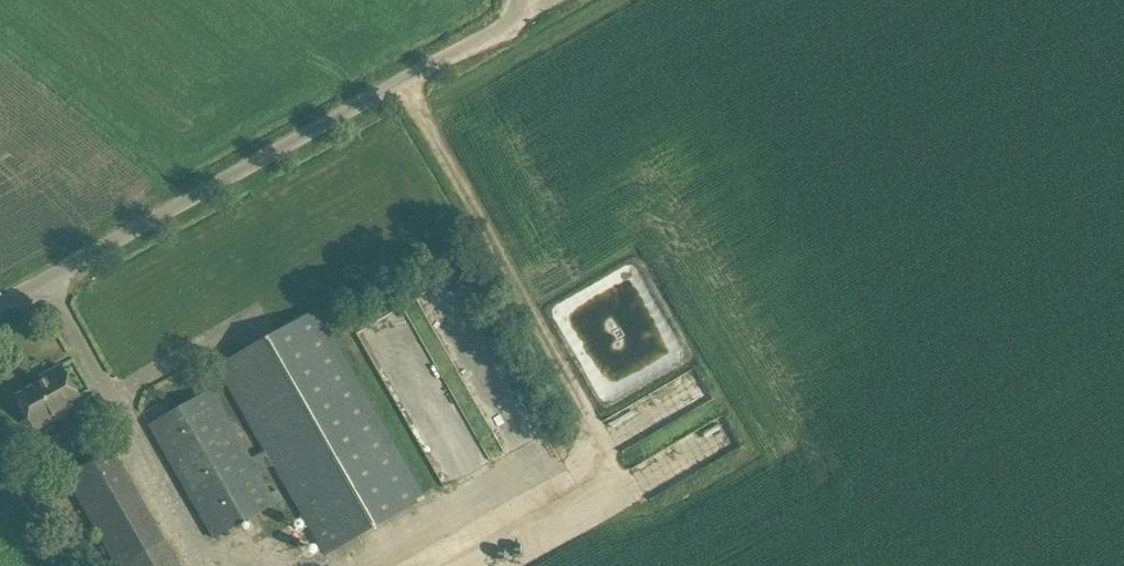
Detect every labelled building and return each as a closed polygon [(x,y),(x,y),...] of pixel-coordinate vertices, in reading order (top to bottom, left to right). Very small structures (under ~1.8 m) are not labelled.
[(215,538),(277,502),(260,472),(275,464),(326,554),(425,498),(318,309),(219,365),(267,450),(251,459),(212,389),(150,424),(161,443),(215,538)] [(18,396),(37,428),(83,401),(63,365),(47,374),(49,378),(18,396)] [(119,565),(180,565),(114,450),(68,477),(119,565)]
